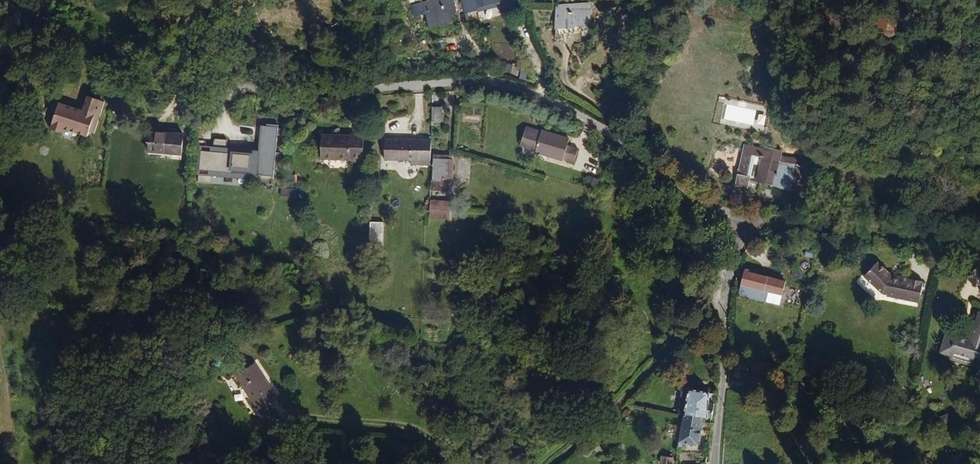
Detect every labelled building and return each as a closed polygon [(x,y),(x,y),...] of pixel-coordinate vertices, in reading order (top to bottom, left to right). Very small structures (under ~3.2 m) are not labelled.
[(450,6),(451,4),(450,0),(432,0),(415,5),(417,12),(424,11),(426,18),(435,14),(437,18),(443,17),(445,18),(452,16),(450,6)] [(519,0),(459,0),(460,11),(474,9),(474,7),(482,5),(483,9),(496,7),(520,3),(519,0)] [(525,0),(519,0),(520,3),(496,7),(498,14),(529,9),(525,0)] [(591,23),(592,7),(560,5),(558,31),(575,32),(578,23),(591,23)] [(899,38),(902,15),(883,13),(880,37),(899,38)] [(438,25),(437,18),(435,14),(426,18),(429,28),(438,25)] [(445,23),(445,18),(443,17),(437,18),(438,25),(445,23)] [(14,66),(2,62),(0,65),(0,85),(4,84),(8,86),(14,66)] [(98,128),(101,122),(106,124),(112,111),(96,104),(90,116),(63,104),(56,118),(62,121),(56,133),(67,139),(69,134),(92,144),(94,138),(99,140),(104,131),(98,128)] [(451,130),(450,114),(440,114),(441,130),(451,130)] [(104,131),(106,124),(101,122),(98,128),(104,131)] [(185,149),(179,127),(164,126),(163,147),(185,149)] [(288,172),(289,155),(283,155),(284,127),(273,126),(272,129),(266,128),(264,178),(282,180),(282,172),(288,172)] [(360,158),(361,135),(330,133),(330,157),(360,158)] [(593,153),(582,149),(584,145),(560,138),(542,133),(537,147),(549,151),(548,156),(572,163),(586,168),(593,153)] [(260,179),(262,156),(242,154),(240,158),(233,157),(234,144),(222,142),(221,156),(208,155),(207,188),(220,189),(222,176),(260,179)] [(428,173),(429,148),(392,146),(392,167),(415,168),(417,173),(428,173)] [(760,156),(763,148),(761,148),(760,149),(740,146),(739,153),(760,156)] [(797,197),(803,161),(802,160),(777,156),(778,150),(763,148),(760,156),(739,153),(735,174),(748,177),(747,179),(773,183),(772,187),(784,189),(785,190),(783,203),(805,206),(808,199),(806,197),(803,198),(797,197)] [(461,181),(462,162),(445,161),(444,182),(461,181)] [(647,186),(645,181),(642,176),(640,174),(638,172),(631,192),(637,192),(644,194),(647,186)] [(746,189),(748,182),(772,187),(773,183),(747,179),(748,177),(735,174),(733,187),(746,189)] [(295,197),(295,188),(281,188),(281,197),(295,197)] [(463,215),(463,209),(439,206),(439,213),(463,215)] [(922,309),(926,288),(904,284),(902,286),(891,284),(887,281),(888,278),(877,269),(865,283),(884,300),(889,301),(889,303),(899,304),(900,301),(908,303),(907,306),(922,309)] [(786,290),(738,279),(732,302),(758,308),(760,298),(783,303),(786,290)] [(781,313),(783,303),(760,298),(758,308),(781,313)] [(972,320),(970,327),(968,325),(963,340),(954,337),(955,333),(946,330),(938,354),(950,359),(951,355),(972,363),(972,361),(979,364),(979,321),(972,320)] [(969,370),(972,363),(951,355),(950,359),(949,362),(969,370)] [(277,395),(254,362),(236,375),(259,408),(277,395)] [(706,404),(706,395),(706,394),(685,390),(681,414),(701,418),(709,419),(711,404),(706,404)] [(695,446),(701,418),(681,414),(675,449),(684,450),(685,446),(695,446)]
